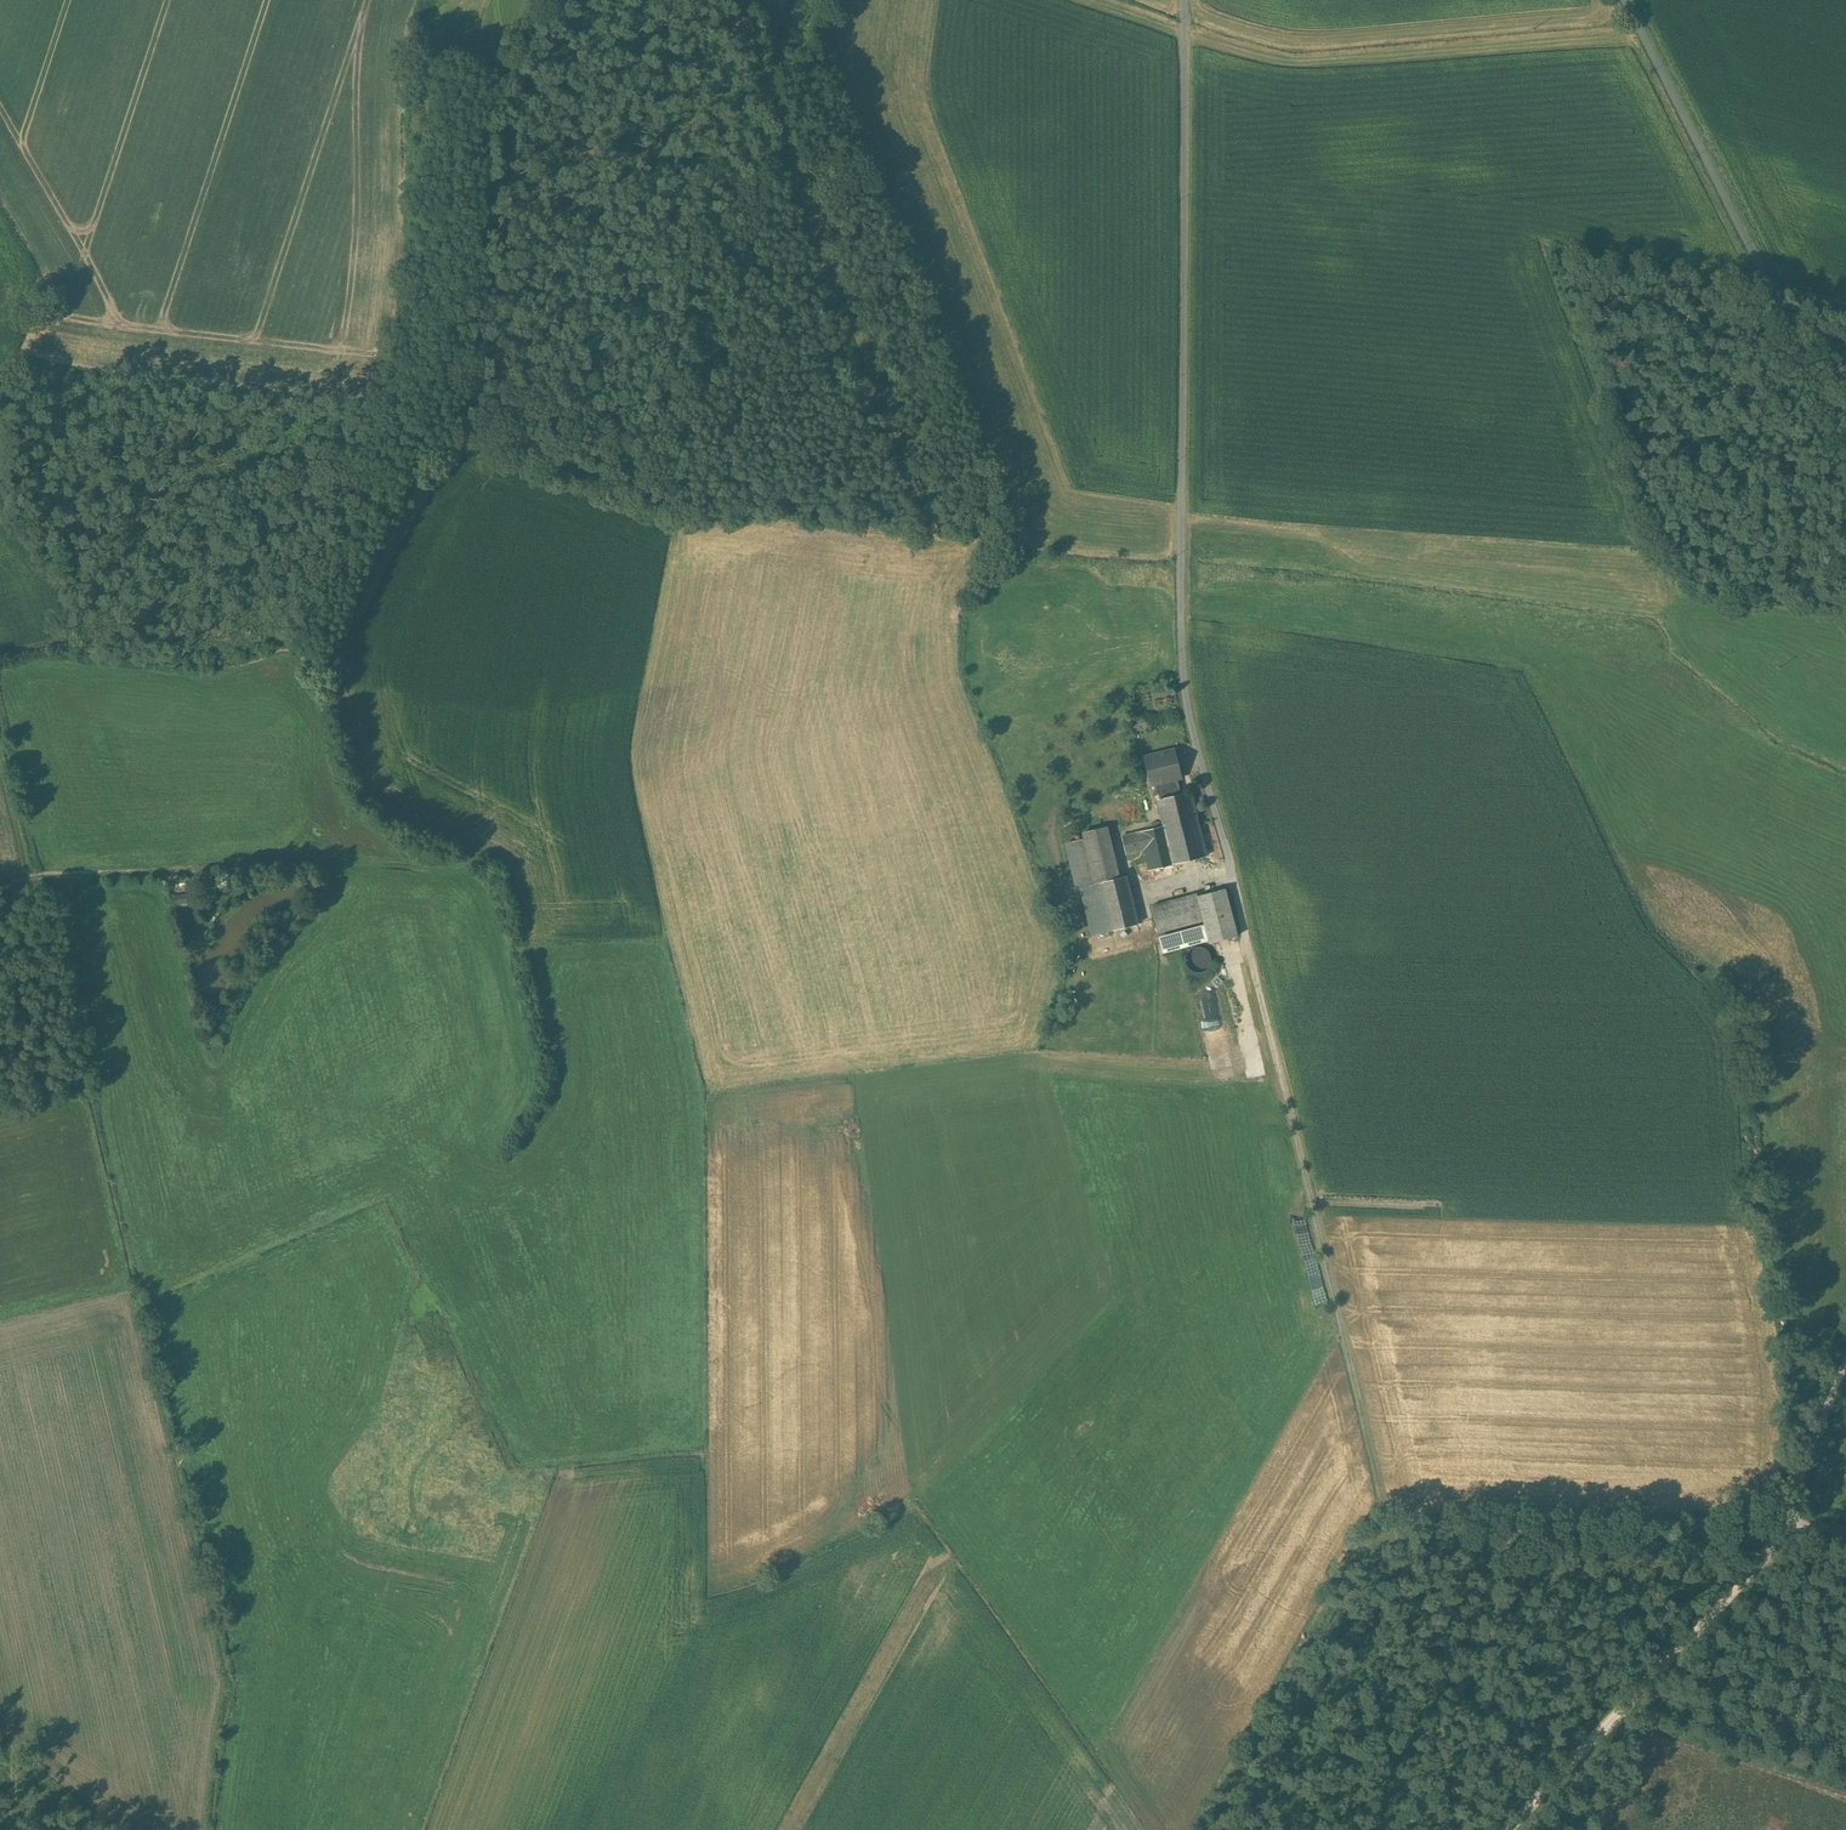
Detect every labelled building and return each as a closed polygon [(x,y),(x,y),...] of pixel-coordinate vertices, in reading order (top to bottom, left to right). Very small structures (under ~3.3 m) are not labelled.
[(1176,754),(1143,761),(1149,790),(1183,782),(1176,754)] [(1207,854),(1191,787),(1155,796),(1161,824),(1125,832),(1129,852),(1147,848),(1152,867),(1207,854)] [(1130,927),(1106,832),(1066,842),(1090,937),(1130,927)] [(1166,951),(1241,934),(1229,885),(1154,903),(1166,951)] [(177,892),(177,904),(191,903),(190,891),(177,892)] [(1191,947),(1191,970),(1211,970),(1211,947),(1191,947)] [(1250,1082),(1251,1098),(1269,1097),(1268,1081),(1250,1082)]
